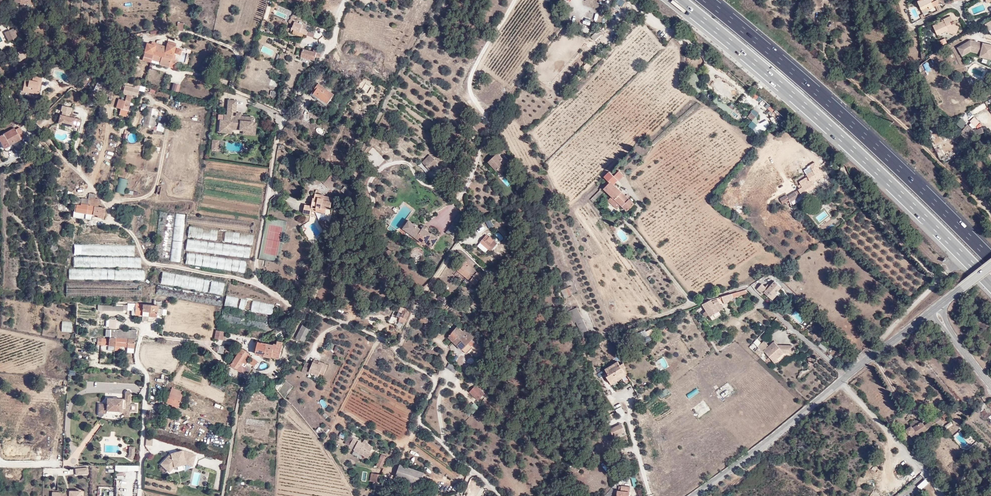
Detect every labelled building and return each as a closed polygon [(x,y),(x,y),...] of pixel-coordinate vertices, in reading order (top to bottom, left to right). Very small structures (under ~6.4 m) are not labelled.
[(810,9),(814,10),(814,6),(823,7),(827,7),(828,1),(824,1),(818,0),(811,0),(810,9)] [(929,9),(933,7),(929,0),(919,0),(920,1),(917,2),(920,9),(927,6),(929,9)] [(949,29),(952,30),(955,32),(957,26),(950,23),(949,22),(951,21),(949,16),(943,19),(943,21),(932,26),(936,35),(944,31),(949,29)] [(304,25),(296,22),(293,29),(304,33),(305,29),(306,30),(307,26),(304,25)] [(982,29),(984,32),(989,29),(990,33),(990,24),(982,29)] [(588,34),(590,29),(581,25),(579,30),(588,34)] [(590,36),(594,41),(605,33),(602,28),(590,36)] [(13,29),(8,31),(13,40),(18,38),(13,29)] [(9,42),(13,40),(8,31),(4,33),(9,42)] [(933,42),(935,47),(941,44),(939,39),(933,42)] [(981,57),(984,46),(972,43),(959,50),(964,59),(972,54),(981,57)] [(147,44),(143,57),(152,60),(153,60),(158,45),(154,44),(153,45),(147,44)] [(166,47),(158,45),(153,60),(160,62),(159,65),(169,68),(170,64),(176,65),(177,61),(172,60),(176,46),(167,44),(166,47)] [(984,46),(981,57),(990,60),(990,48),(984,46)] [(301,58),(314,60),(315,56),(321,57),(322,51),(316,49),(315,53),(302,50),(301,58)] [(20,63),(27,60),(22,52),(19,53),(20,56),(17,58),(20,63)] [(587,71),(591,65),(587,62),(582,68),(587,71)] [(688,84),(699,88),(703,77),(692,73),(688,84)] [(40,96),(42,90),(39,90),(41,84),(43,84),(44,79),(35,77),(34,81),(27,80),(25,90),(33,92),(32,94),(40,96)] [(171,91),(178,93),(180,85),(173,83),(171,91)] [(344,83),(342,87),(352,92),(354,89),(344,83)] [(121,109),(120,114),(126,116),(127,111),(129,111),(132,96),(133,95),(138,96),(140,90),(126,86),(124,94),(127,95),(126,101),(123,100),(122,105),(117,104),(116,108),(121,109)] [(318,88),(326,93),(335,98),(336,97),(320,86),(318,88)] [(335,98),(326,93),(318,88),(311,97),(328,108),(335,98)] [(339,101),(346,105),(349,100),(343,96),(339,101)] [(732,117),(735,112),(716,98),(713,102),(728,114),(732,117)] [(343,111),(346,105),(339,101),(336,107),(343,111)] [(235,104),(227,104),(227,112),(235,112),(235,104)] [(146,107),(142,127),(154,129),(157,116),(154,115),(155,109),(146,107)] [(60,115),(58,124),(79,129),(81,120),(75,119),(70,117),(60,115)] [(224,115),(223,120),(220,120),(219,128),(231,129),(243,130),(251,130),(252,122),(252,117),(235,116),(226,115),(224,115)] [(319,125),(331,132),(334,126),(322,119),(319,125)] [(758,124),(756,120),(749,123),(755,135),(770,127),(767,120),(758,124)] [(251,130),(243,130),(242,134),(255,134),(256,122),(252,122),(251,130)] [(158,123),(156,131),(163,133),(165,125),(158,123)] [(3,150),(24,135),(19,127),(15,129),(13,128),(0,137),(0,146),(3,150)] [(968,132),(973,139),(974,140),(985,136),(983,131),(976,133),(969,128),(967,130),(968,132)] [(968,132),(967,130),(965,132),(973,139),(968,132)] [(973,139),(965,132),(962,136),(969,142),(974,140),(973,139)] [(504,171),(501,167),(504,164),(496,155),(493,157),(486,163),(494,173),(496,172),(499,176),(504,171)] [(428,172),(436,163),(428,156),(420,164),(428,172)] [(823,175),(818,168),(806,176),(808,178),(800,183),(801,184),(797,187),(799,189),(786,199),(784,197),(781,199),(786,206),(789,206),(803,197),(819,186),(816,182),(823,175)] [(620,171),(615,176),(620,181),(625,176),(620,171)] [(59,175),(55,182),(70,189),(73,183),(59,175)] [(324,184),(327,180),(320,175),(317,178),(324,184)] [(332,189),(338,182),(332,176),(325,184),(332,189)] [(617,179),(613,176),(609,182),(609,183),(605,188),(614,197),(621,205),(627,211),(634,205),(628,200),(630,198),(626,195),(625,196),(613,183),(617,179)] [(124,194),(128,180),(119,178),(115,192),(124,194)] [(353,193),(346,187),(342,190),(349,197),(353,193)] [(336,209),(339,198),(321,194),(320,199),(318,199),(318,203),(321,204),(321,207),(311,204),(309,213),(317,215),(319,209),(324,210),(323,211),(332,213),(333,209),(336,209)] [(621,205),(614,197),(611,201),(617,209),(621,205)] [(75,212),(94,215),(95,206),(92,206),(94,199),(89,198),(89,199),(88,205),(81,204),(82,199),(71,198),(72,204),(76,205),(75,212)] [(104,219),(106,208),(97,207),(95,206),(94,215),(97,215),(97,218),(104,219)] [(168,260),(174,212),(159,211),(154,257),(168,260)] [(178,262),(184,214),(175,213),(169,261),(178,262)] [(468,219),(461,213),(447,233),(454,238),(468,219)] [(409,221),(402,231),(426,246),(427,245),(432,248),(438,239),(409,221)] [(254,235),(188,227),(187,237),(253,245),(254,235)] [(187,238),(185,250),(250,259),(251,247),(187,238)] [(490,252),(497,244),(493,240),(490,243),(483,238),(479,243),(483,245),(488,250),(490,252)] [(133,257),(134,245),(74,244),(74,246),(72,256),(133,257)] [(246,274),(247,262),(185,253),(184,264),(246,274)] [(140,268),(140,257),(133,257),(72,256),(70,261),(70,266),(140,268)] [(457,271),(466,278),(473,269),(463,263),(457,271)] [(69,269),(69,279),(143,280),(143,271),(69,269)] [(478,274),(473,269),(466,278),(475,284),(484,273),(480,271),(478,274)] [(225,284),(161,271),(159,283),(223,295),(225,284)] [(763,293),(770,298),(776,292),(780,287),(773,281),(767,288),(760,283),(755,289),(762,295),(763,293)] [(222,296),(158,284),(156,294),(166,295),(220,305),(222,296)] [(223,306),(231,307),(234,292),(226,291),(223,306)] [(272,315),(274,300),(234,292),(231,307),(272,315)] [(735,301),(732,294),(728,294),(724,296),(726,303),(735,301)] [(477,297),(473,302),(479,307),(482,301),(477,297)] [(714,301),(713,299),(712,299),(711,299),(704,304),(712,316),(710,318),(714,324),(722,319),(718,312),(725,308),(719,298),(714,301)] [(134,311),(134,315),(157,317),(157,315),(162,315),(162,302),(156,302),(156,306),(136,304),(136,311),(134,311)] [(272,315),(231,307),(230,309),(223,308),(220,321),(269,330),(272,315)] [(576,308),(567,311),(572,323),(574,323),(581,320),(576,308)] [(400,317),(398,322),(404,324),(406,318),(408,319),(409,314),(404,312),(405,310),(400,309),(397,316),(400,317)] [(429,322),(421,317),(418,320),(427,326),(429,322)] [(106,319),(106,327),(116,328),(116,319),(106,319)] [(574,323),(582,341),(589,338),(581,320),(574,323)] [(300,340),(304,332),(307,327),(305,326),(305,325),(297,338),(300,340)] [(463,326),(461,330),(453,340),(464,347),(468,342),(471,344),(473,342),(471,339),(472,338),(475,335),(465,327),(463,326)] [(307,327),(304,332),(300,340),(303,343),(312,330),(309,329),(307,327)] [(448,337),(453,340),(461,330),(456,327),(448,337)] [(125,337),(134,338),(135,338),(136,329),(131,328),(131,330),(126,330),(125,337)] [(642,337),(653,333),(652,328),(640,332),(642,337)] [(125,337),(118,337),(110,336),(109,337),(98,336),(97,344),(115,346),(115,344),(127,345),(127,347),(133,347),(134,338),(125,337)] [(764,342),(758,348),(763,353),(764,351),(774,362),(777,359),(784,354),(789,354),(790,347),(778,346),(775,342),(769,347),(764,342)] [(265,356),(268,345),(257,343),(255,354),(265,356)] [(277,357),(277,356),(278,353),(273,352),(274,346),(268,345),(265,356),(270,357),(270,356),(277,357)] [(246,352),(240,348),(239,349),(229,364),(243,373),(245,370),(247,372),(249,368),(243,365),(246,361),(248,358),(247,357),(248,356),(246,355),(245,354),(246,352)] [(324,375),(328,366),(314,360),(312,365),(306,362),(302,371),(308,374),(310,372),(319,376),(320,374),(324,375)] [(256,361),(251,367),(252,368),(255,370),(260,363),(256,361)] [(612,384),(623,377),(616,367),(620,364),(618,361),(606,369),(609,374),(607,376),(612,384)] [(620,364),(616,367),(623,377),(627,375),(622,368),(620,364)] [(274,389),(285,397),(292,387),(282,379),(274,389)] [(729,381),(717,390),(724,400),(737,391),(729,381)] [(475,385),(468,391),(477,400),(483,393),(475,385)] [(165,403),(171,405),(172,404),(176,406),(182,393),(171,388),(165,403)] [(122,410),(125,410),(129,410),(129,408),(130,402),(130,391),(126,390),(125,397),(108,396),(107,402),(100,402),(99,412),(104,412),(104,410),(106,411),(111,412),(113,412),(116,412),(119,411),(122,410)] [(705,400),(692,408),(699,418),(712,409),(705,400)] [(102,423),(111,412),(106,411),(99,420),(102,423)] [(935,420),(929,424),(928,422),(924,424),(922,421),(914,426),(912,424),(906,429),(909,434),(910,433),(916,442),(921,438),(919,434),(927,428),(929,431),(936,426),(935,425),(938,423),(939,424),(944,421),(943,419),(949,416),(947,412),(941,416),(940,415),(934,419),(935,420)] [(914,420),(911,423),(912,424),(914,426),(922,421),(923,420),(920,416),(917,419),(916,418),(914,419),(914,420)] [(623,423),(618,424),(621,433),(627,431),(623,423)] [(613,436),(621,433),(618,424),(609,428),(613,436)] [(169,436),(146,437),(146,446),(153,446),(153,451),(162,451),(162,442),(169,442),(169,436)] [(346,444),(349,446),(354,438),(350,436),(346,444)] [(354,438),(349,446),(368,456),(371,451),(370,451),(373,445),(363,440),(362,442),(354,438)] [(173,467),(185,464),(191,466),(194,459),(190,458),(191,453),(181,450),(169,454),(160,463),(165,468),(168,465),(172,464),(173,467)] [(377,465),(382,467),(387,457),(382,454),(377,465)] [(400,464),(396,476),(420,485),(424,473),(400,464)] [(635,476),(632,468),(621,479),(626,483),(635,476)] [(372,480),(379,482),(381,473),(375,471),(372,480)] [(616,495),(630,495),(628,495),(629,488),(620,487),(619,492),(617,492),(616,495)]
